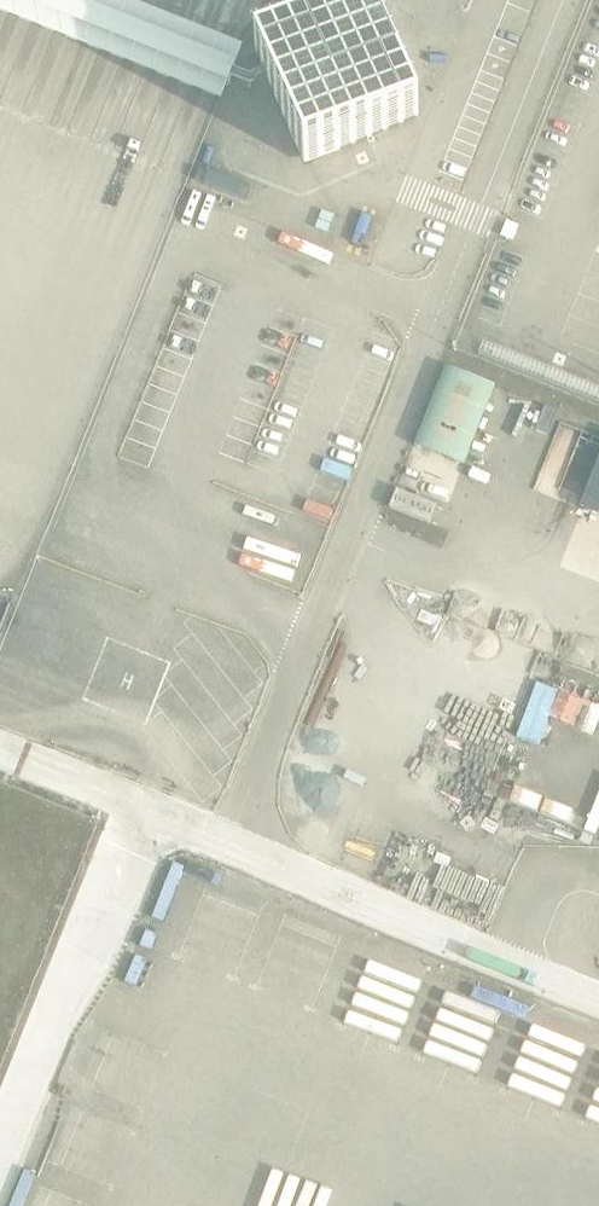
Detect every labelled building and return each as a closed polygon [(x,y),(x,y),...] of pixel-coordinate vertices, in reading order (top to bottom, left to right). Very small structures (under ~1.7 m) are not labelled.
[(216,104),(240,36),(150,0),(0,0),(0,19),(216,104)] [(368,3),(255,52),(305,169),(418,121),(368,3)] [(445,366),(413,445),(463,465),(494,386),(445,366)] [(544,405),(534,430),(547,435),(557,411),(544,405)] [(579,508),(598,516),(598,457),(579,508)] [(396,489),(389,507),(429,523),(436,505),(396,489)] [(598,719),(598,703),(537,680),(517,734),(540,743),(550,715),(594,731),(598,719)] [(214,868),(172,858),(161,903),(171,905),(179,875),(211,883),(214,868)] [(462,1001),(463,1022),(482,1009),(482,1024),(508,1033),(496,1034),(503,1044),(466,1068),(502,1081),(493,1068),(523,1067),(519,1062),(530,1056),(519,1056),(518,1034),(542,1043),(537,1046),(550,1051),(539,1059),(547,1071),(556,1048),(566,1048),(561,1060),(576,1082),(575,1049),(587,1048),(589,1087),(509,1089),(598,1121),(598,1050),(462,1001)]
